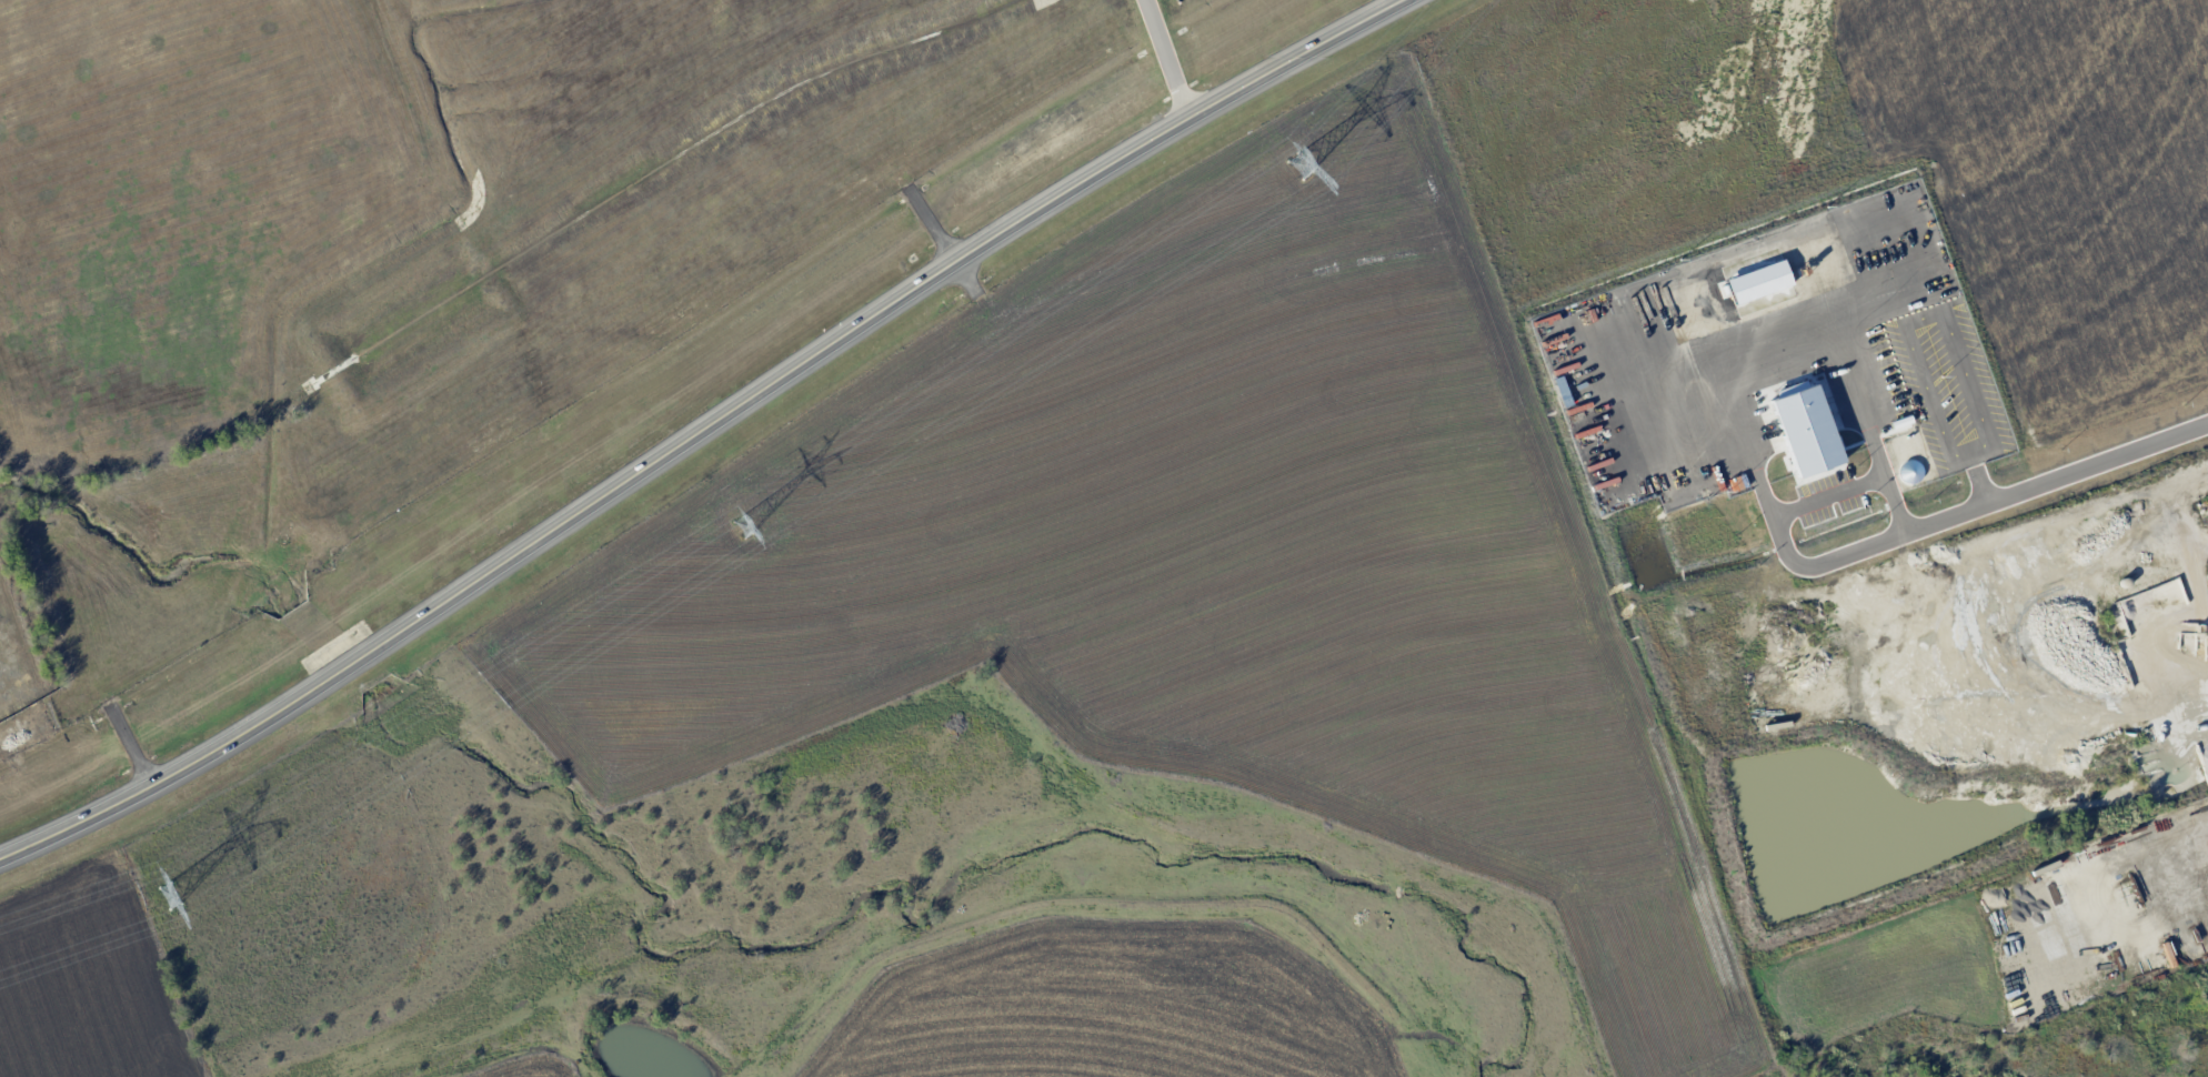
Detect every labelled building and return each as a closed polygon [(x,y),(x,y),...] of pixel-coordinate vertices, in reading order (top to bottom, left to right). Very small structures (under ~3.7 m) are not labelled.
[(1788,477),(1834,464),(1809,378),(1776,388),(1779,395),(1766,399),(1788,477)]
